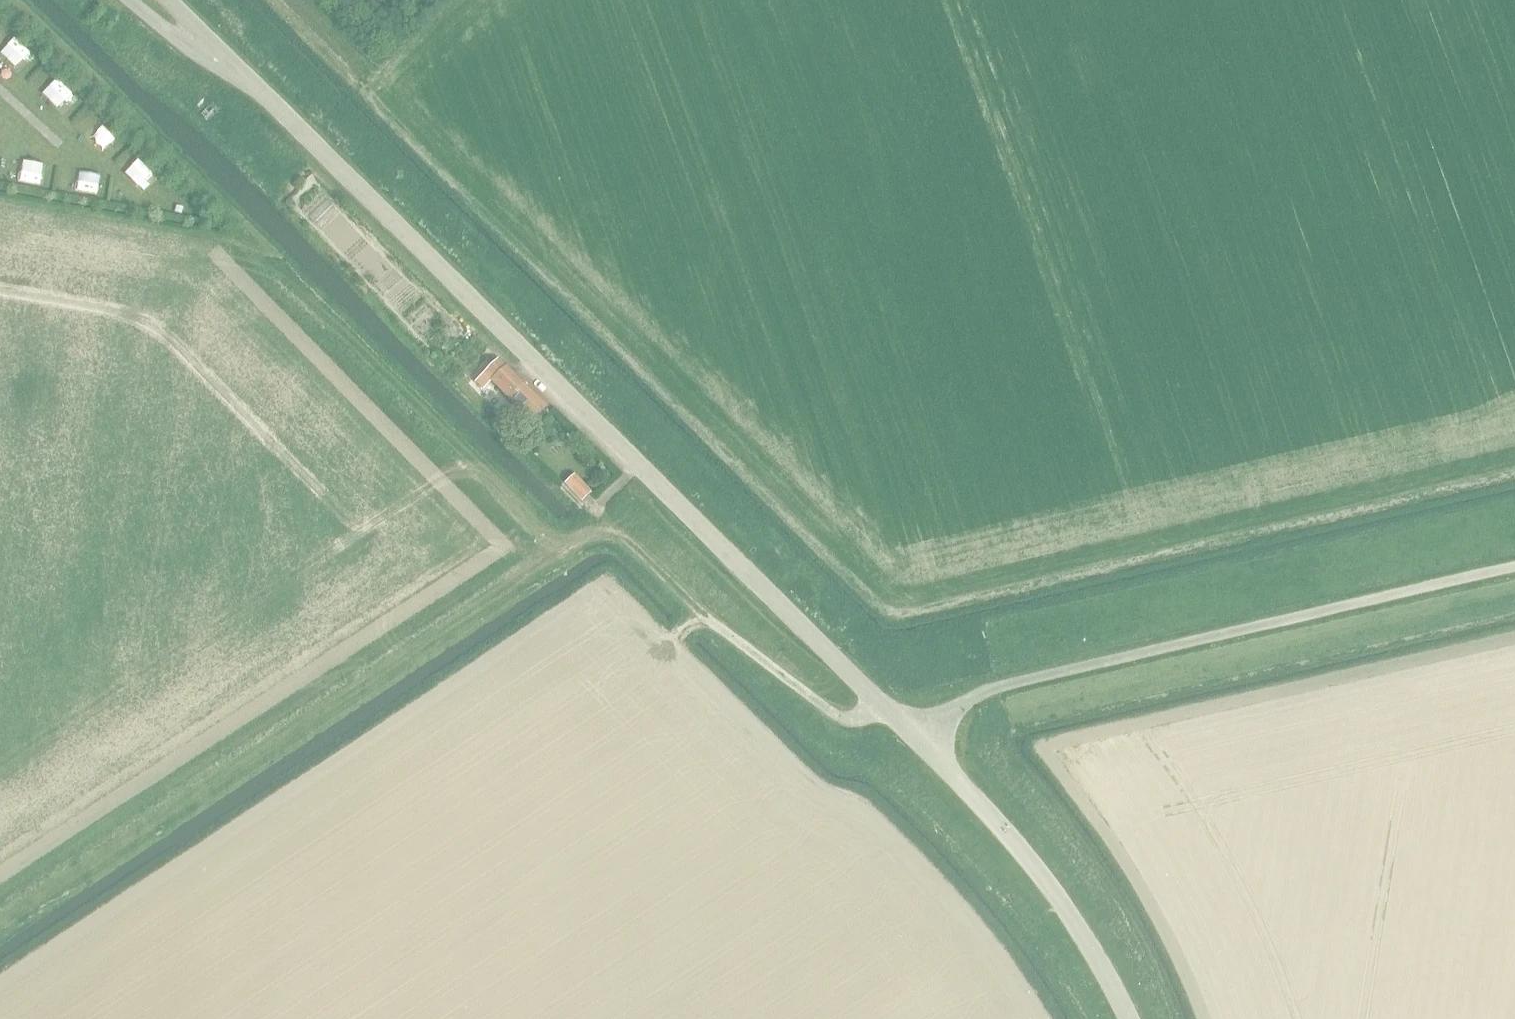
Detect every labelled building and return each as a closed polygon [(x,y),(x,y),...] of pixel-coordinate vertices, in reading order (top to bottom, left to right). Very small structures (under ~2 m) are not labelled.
[(18,24),(1,40),(21,62),(38,46),(18,24)] [(71,93),(80,84),(62,67),(54,76),(71,93)] [(142,144),(127,157),(142,174),(157,161),(142,144)] [(27,160),(25,170),(44,173),(46,163),(27,160)] [(373,231),(351,249),(361,261),(383,243),(373,231)] [(527,428),(535,420),(547,408),(496,360),(481,375),(474,382),(482,390),(488,383),(522,415),(518,419),(527,428)] [(592,491),(574,473),(564,483),(581,501),(592,491)]
